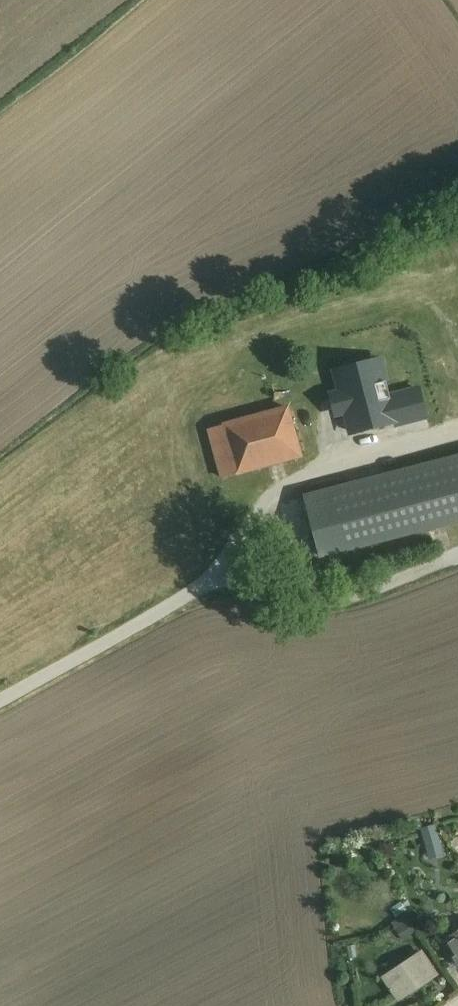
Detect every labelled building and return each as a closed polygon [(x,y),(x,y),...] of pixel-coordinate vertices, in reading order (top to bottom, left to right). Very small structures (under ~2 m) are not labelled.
[(391,405),(389,397),(380,360),(337,371),(342,392),(337,394),(342,413),(347,412),(353,433),(400,420),(396,404),(391,405)] [(419,389),(389,397),(391,405),(396,404),(400,420),(401,423),(426,417),(419,389)] [(209,429),(222,478),(302,456),(288,408),(209,429)] [(306,497),(322,556),(457,520),(457,458),(306,497)] [(420,824),(426,857),(442,854),(436,821),(420,824)] [(405,934),(415,928),(407,915),(397,920),(405,934)] [(457,965),(457,933),(447,941),(457,955),(453,957),(457,965)] [(422,953),(384,978),(397,997),(408,989),(412,994),(423,987),(419,982),(434,972),(422,953)]
